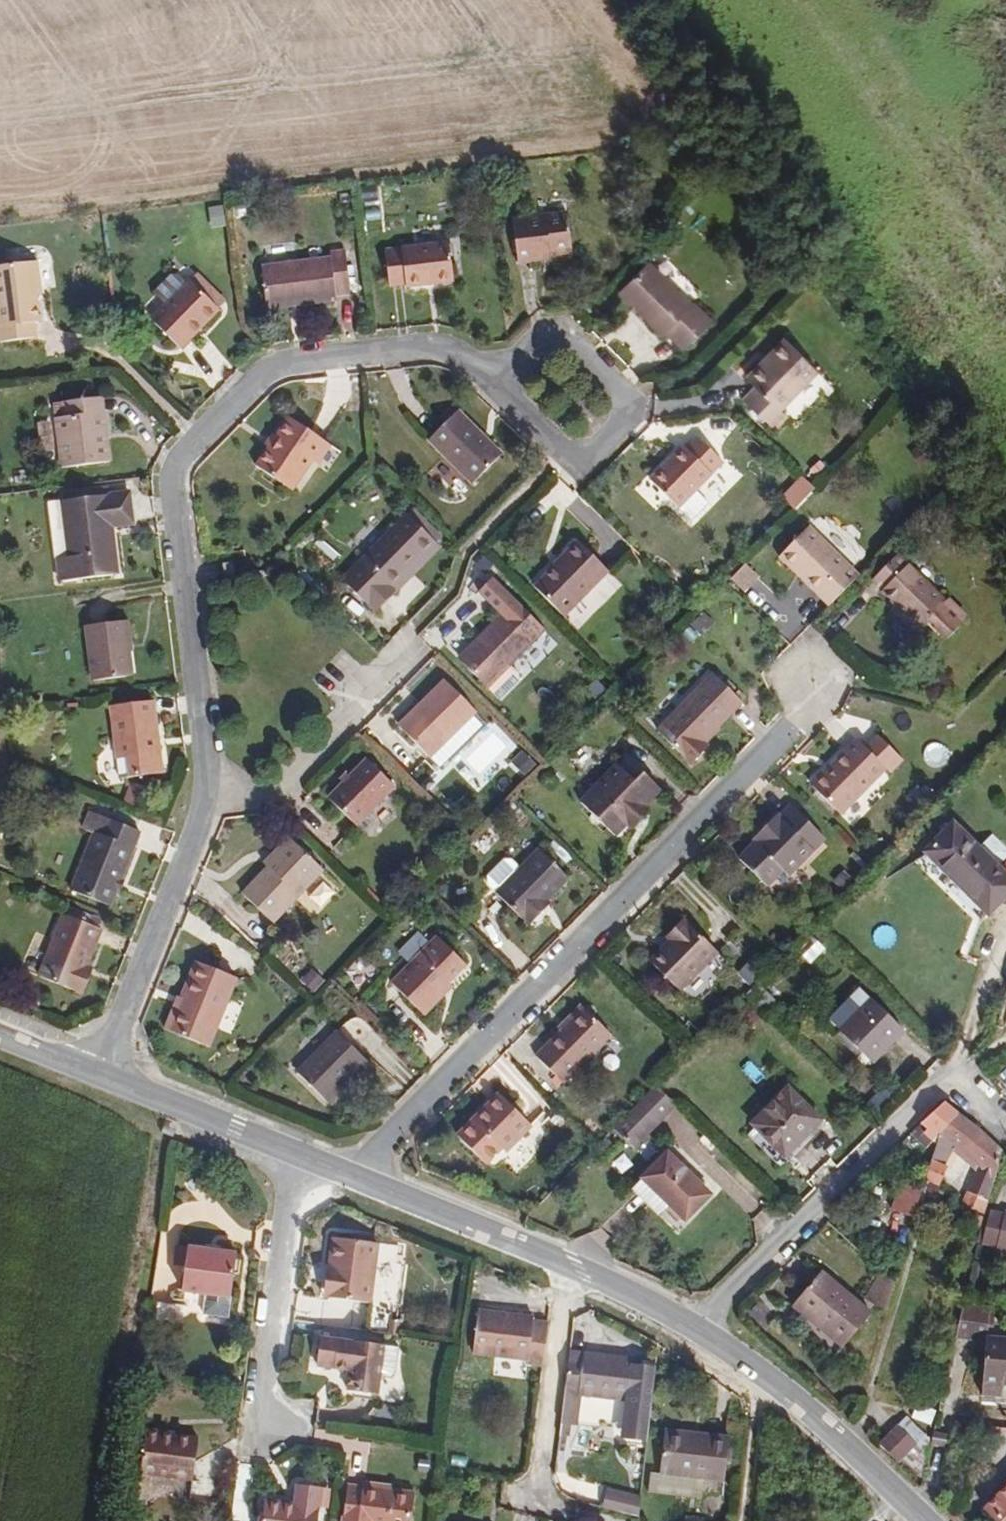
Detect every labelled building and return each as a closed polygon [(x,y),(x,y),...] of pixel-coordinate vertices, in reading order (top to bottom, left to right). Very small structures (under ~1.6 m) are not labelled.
[(584,253),(580,212),(531,220),(535,262),(548,262),(547,257),(584,253)] [(457,251),(398,257),(399,291),(412,291),(413,288),(457,284),(457,251)] [(351,268),(280,276),(286,316),(355,309),(355,304),(369,302),(369,296),(364,296),(363,263),(351,263),(351,268)] [(707,305),(667,266),(640,295),(678,335),(682,333),(701,351),(731,323),(712,303),(707,305)] [(45,282),(4,286),(9,353),(41,350),(41,338),(47,338),(45,282)] [(565,284),(558,284),(559,300),(566,300),(565,284)] [(182,314),(202,295),(195,286),(188,286),(171,303),(182,314)] [(209,288),(202,295),(232,319),(237,311),(209,288)] [(232,319),(202,295),(182,314),(169,327),(197,353),(232,319)] [(800,356),(778,377),(786,387),(777,398),(805,426),(818,418),(808,405),(846,371),(813,336),(796,352),(800,356)] [(775,372),(778,377),(800,356),(796,352),(775,372)] [(670,393),(655,393),(653,408),(667,407),(670,393)] [(72,419),(73,434),(112,431),(110,416),(72,419)] [(512,461),(470,417),(446,443),(491,483),(512,461)] [(113,459),(112,431),(73,434),(76,483),(123,478),(122,458),(113,459)] [(698,505),(715,487),(747,459),(719,432),(671,480),(698,505)] [(334,452),(300,433),(271,478),(304,497),(334,452)] [(729,502),(715,487),(698,505),(712,519),(729,502)] [(143,516),(75,524),(80,575),(73,576),(75,601),(133,593),(130,554),(122,554),(120,543),(144,539),(143,516)] [(451,548),(420,519),(358,586),(373,603),(376,603),(391,617),(402,607),(399,604),(451,548)] [(80,575),(75,524),(64,525),(68,575),(73,576),(80,575)] [(841,604),(867,574),(817,526),(790,555),(841,604)] [(630,571),(601,543),(591,552),(594,555),(559,592),(587,617),(630,571)] [(960,633),(980,613),(960,594),(956,598),(908,551),(882,577),(892,587),(891,590),(910,610),(907,613),(924,631),(940,613),(960,633)] [(741,578),(755,591),(769,576),(755,563),(741,578)] [(554,635),(530,614),(521,622),(517,619),(496,641),(499,646),(476,668),(499,693),(547,647),(545,644),(554,635)] [(144,646),(107,649),(111,704),(143,701),(142,667),(146,666),(144,646)] [(715,743),(754,701),(725,674),(671,730),(699,758),(700,757),(706,763),(721,748),(715,743)] [(486,722),(458,695),(438,710),(443,717),(422,737),(448,761),(486,722)] [(642,704),(636,696),(626,705),(634,713),(642,704)] [(168,729),(127,732),(132,789),(145,787),(148,804),(173,801),(168,729)] [(893,768),(866,741),(827,781),(855,807),(893,768)] [(628,842),(640,830),(656,813),(673,796),(660,784),(652,792),(631,773),(593,810),(628,842)] [(412,800),(385,774),(348,810),(374,838),(412,800)] [(791,814),(777,828),(781,832),(773,840),(758,856),(785,884),(800,870),(804,874),(839,837),(805,805),(794,817),(791,814)] [(656,813),(640,830),(644,834),(660,817),(656,813)] [(919,849),(983,911),(1005,886),(1005,885),(946,823),(919,849)] [(781,832),(777,828),(769,836),(773,840),(781,832)] [(146,859),(99,841),(94,856),(102,859),(82,915),(121,928),(146,859)] [(335,891),(306,859),(289,876),(293,881),(262,910),(288,936),(335,891)] [(547,859),(527,880),(504,902),(539,934),(561,912),(557,908),(577,886),(547,859)] [(504,902),(527,880),(518,871),(510,870),(495,887),(496,895),(504,902)] [(686,945),(704,929),(700,925),(683,942),(686,945)] [(735,958),(704,929),(686,945),(688,950),(669,969),(698,996),(735,958)] [(90,998),(104,956),(96,952),(98,948),(78,941),(74,946),(67,943),(43,1001),(89,1019),(95,1000),(90,998)] [(688,950),(686,945),(666,965),(669,969),(688,950)] [(459,996),(476,977),(445,951),(400,997),(434,1028),(461,1000),(459,996)] [(271,979),(235,959),(213,998),(208,995),(197,1018),(235,1039),(271,979)] [(316,998),(327,1008),(337,998),(327,987),(316,998)] [(873,1080),(905,1048),(875,1017),(864,1028),(854,1017),(833,1039),(873,1080)] [(578,1093),(624,1045),(597,1019),(551,1066),(578,1093)] [(340,1126),(341,1125),(360,1106),(380,1084),(350,1057),(310,1097),(340,1126)] [(995,1074),(1005,1085),(1005,1062),(995,1074)] [(360,1106),(341,1125),(346,1128),(364,1110),(360,1106)] [(832,1138),(801,1106),(765,1143),(797,1174),(832,1138)] [(663,1107),(627,1147),(641,1161),(679,1124),(663,1107)] [(507,1123),(516,1112),(514,1110),(505,1120),(507,1123)] [(937,1160),(962,1124),(945,1111),(914,1144),(929,1158),(932,1156),(937,1160)] [(547,1142),(516,1112),(507,1123),(505,1120),(472,1153),(502,1182),(518,1165),(522,1169),(547,1142)] [(993,1235),(1005,1185),(1005,1158),(962,1124),(937,1160),(925,1202),(950,1208),(954,1192),(946,1189),(952,1167),(979,1188),(969,1228),(993,1235)] [(150,1140),(148,1150),(161,1156),(163,1146),(150,1140)] [(683,1169),(659,1193),(675,1210),(671,1215),(682,1223),(686,1220),(703,1236),(726,1211),(683,1169)] [(675,1210),(659,1193),(649,1202),(675,1230),(682,1223),(671,1215),(675,1210)] [(916,1234),(924,1204),(902,1198),(894,1227),(916,1234)] [(1001,1230),(994,1264),(1005,1266),(1005,1232),(1001,1230)] [(348,1263),(367,1266),(367,1261),(349,1258),(348,1263)] [(322,1321),(363,1326),(371,1267),(367,1266),(348,1263),(328,1262),(323,1292),(326,1292),(322,1321)] [(176,1285),(179,1266),(167,1264),(165,1284),(176,1285)] [(227,1272),(210,1270),(195,1267),(179,1266),(176,1285),(173,1309),(197,1312),(220,1315),(227,1272)] [(866,1315),(889,1329),(897,1300),(881,1288),(866,1315)] [(318,1321),(322,1321),(326,1292),(323,1292),(321,1292),(318,1321)] [(847,1368),(872,1333),(819,1296),(793,1332),(847,1368)] [(981,1306),(957,1301),(950,1331),(978,1338),(979,1335),(981,1306)] [(218,1335),(220,1315),(197,1312),(195,1332),(218,1335)] [(384,1360),(386,1343),(386,1330),(363,1326),(358,1357),(384,1360)] [(542,1393),(547,1349),(531,1347),(532,1343),(477,1335),(472,1378),(526,1386),(525,1390),(542,1393)] [(979,1335),(978,1338),(975,1392),(1005,1395),(1005,1338),(979,1335)] [(384,1360),(393,1361),(394,1349),(392,1348),(393,1344),(386,1343),(384,1360)] [(373,1402),(378,1369),(314,1362),(310,1389),(344,1394),(341,1415),(348,1416),(370,1419),(373,1402)] [(393,1371),(378,1369),(373,1402),(383,1402),(390,1395),(393,1371)] [(625,1458),(653,1462),(661,1395),(634,1392),(635,1385),(613,1382),(612,1384),(585,1380),(585,1382),(571,1381),(562,1443),(576,1445),(579,1420),(629,1427),(625,1458)] [(370,1419),(348,1416),(347,1422),(371,1424),(370,1419)] [(922,1463),(904,1445),(888,1461),(905,1478),(909,1475),(922,1463)] [(938,1463),(960,1469),(963,1460),(939,1455),(938,1463)] [(707,1466),(707,1459),(669,1457),(669,1463),(707,1466)] [(188,1508),(193,1467),(155,1463),(155,1460),(140,1458),(135,1500),(188,1508)] [(653,1468),(653,1462),(625,1458),(624,1465),(653,1468)] [(669,1463),(667,1499),(679,1501),(724,1504),(729,1461),(707,1459),(707,1466),(669,1463)] [(736,1462),(729,1461),(724,1504),(733,1505),(736,1462)] [(607,1487),(604,1507),(639,1513),(643,1494),(607,1487)] [(995,1520),(1005,1520),(1005,1509),(995,1520)] [(316,1515),(290,1511),(289,1520),(315,1520),(316,1515)] [(409,1519),(342,1512),(340,1520),(409,1520),(409,1519)]
